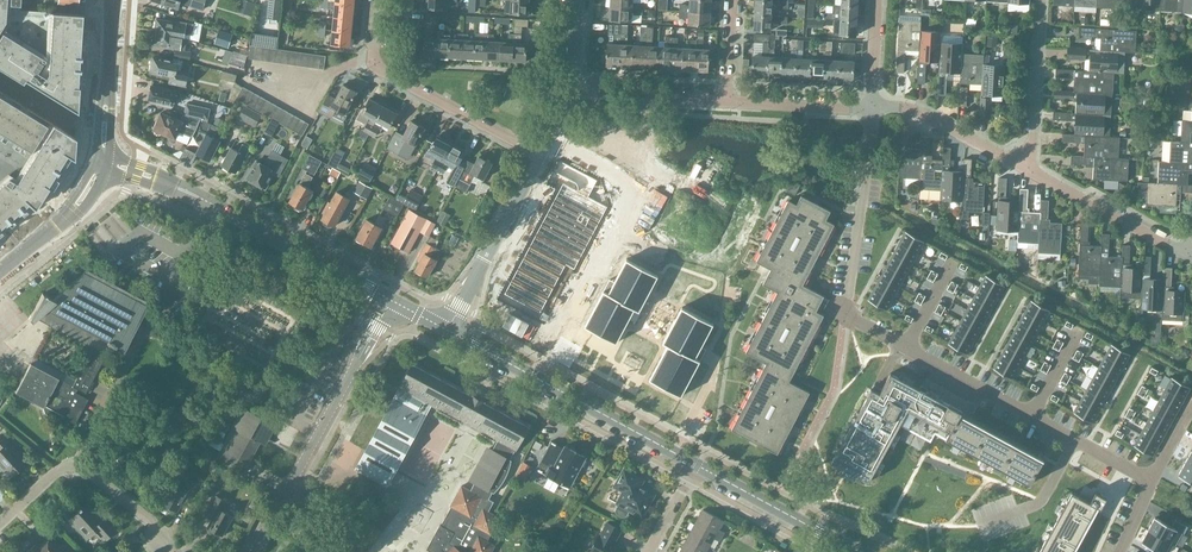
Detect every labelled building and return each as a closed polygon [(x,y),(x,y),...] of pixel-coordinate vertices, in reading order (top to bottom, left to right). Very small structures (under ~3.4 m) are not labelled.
[(83,14),(27,10),(18,10),(19,2),(19,0),(0,0),(0,178),(29,204),(34,209),(67,155),(73,159),(74,144),(75,138),(77,112),(83,14)] [(178,8),(180,2),(203,9),(206,0),(153,0),(178,8)] [(239,12),(252,16),(256,4),(244,0),(242,0),(239,12)] [(322,0),(321,8),(335,9),(334,16),(353,18),(354,4),(335,2),(328,1),(322,0)] [(423,7),(424,8),(426,8),(444,9),(449,10),(450,2),(457,2),(458,0),(427,0),(425,0),(423,1),(423,7)] [(504,13),(517,14),(529,14),(532,15),(533,7),(531,6),(529,6),(530,1),(511,0),(505,0),(504,13)] [(610,7),(641,9),(642,3),(634,2),(634,0),(610,0),(610,7)] [(658,10),(667,10),(668,0),(659,0),(658,10)] [(679,11),(712,13),(713,0),(712,0),(689,0),(689,5),(679,5),(679,11)] [(1096,7),(1118,9),(1118,0),(1097,0),(1096,7)] [(1139,10),(1140,0),(1118,0),(1118,9),(1139,10)] [(1139,10),(1161,11),(1161,0),(1140,0),(1139,10)] [(1161,11),(1182,12),(1183,0),(1161,0),(1161,11)] [(1182,12),(1191,13),(1191,0),(1183,0),(1182,12)] [(269,1),(267,17),(280,18),(282,2),(269,1)] [(756,1),(755,16),(773,17),(773,8),(789,9),(790,3),(756,1)] [(19,2),(18,10),(27,10),(27,2),(19,2)] [(835,20),(841,20),(858,21),(859,7),(842,6),(836,5),(835,14),(825,13),(825,19),(835,20)] [(641,9),(610,7),(609,20),(632,22),(632,15),(641,16),(641,9)] [(712,13),(679,11),(679,18),(688,18),(688,25),(711,26),(712,13)] [(438,15),(426,14),(425,21),(438,22),(438,15)] [(334,16),(333,30),(351,32),(353,18),(334,16)] [(789,17),(773,17),(755,16),(754,30),(772,31),(772,24),(789,25),(789,17)] [(157,19),(155,30),(178,34),(178,31),(184,31),(184,33),(193,35),(195,23),(180,21),(179,22),(157,19)] [(514,34),(513,61),(526,62),(527,43),(521,43),(522,26),(528,27),(528,20),(516,19),(515,34),(514,34)] [(897,49),(896,53),(905,53),(905,49),(919,50),(920,30),(921,21),(921,20),(899,19),(897,49)] [(858,21),(841,20),(840,35),(857,36),(858,21)] [(320,21),(318,36),(325,37),(326,22),(320,21)] [(604,54),(603,61),(605,63),(607,63),(607,66),(619,67),(621,35),(622,24),(609,24),(608,34),(615,34),(614,43),(608,43),(607,53),(606,53),(604,54)] [(1007,24),(1007,33),(1017,33),(1017,25),(1007,24)] [(632,68),(644,68),(647,27),(640,26),(639,45),(633,44),(632,68)] [(644,68),(657,69),(659,46),(653,45),(654,27),(647,27),(644,68)] [(1079,27),(1078,35),(1097,36),(1098,28),(1079,27)] [(1098,28),(1097,36),(1101,36),(1100,50),(1126,52),(1136,53),(1137,31),(1101,28),(1098,28)] [(219,29),(215,43),(228,47),(233,34),(219,29)] [(178,34),(155,30),(153,45),(176,48),(185,49),(186,38),(177,37),(178,34)] [(351,32),(333,30),(331,45),(350,46),(351,32)] [(918,60),(918,64),(925,64),(927,64),(927,61),(940,61),(942,42),(942,32),(920,30),(919,50),(919,51),(919,54),(918,60)] [(424,38),(423,56),(436,57),(438,31),(433,31),(433,38),(424,38)] [(438,31),(436,57),(449,57),(450,39),(450,36),(443,35),(444,31),(438,31)] [(449,57),(462,58),(463,34),(459,33),(458,39),(450,39),(449,57)] [(475,59),(487,60),(489,34),(477,33),(476,40),(475,59)] [(462,58),(475,59),(476,40),(469,40),(469,34),(463,34),(462,58)] [(489,34),(487,60),(500,60),(501,42),(494,41),(494,34),(489,34)] [(500,60),(513,61),(514,34),(510,34),(510,39),(502,39),(502,42),(501,42),(500,60)] [(753,74),(768,75),(770,48),(770,43),(770,35),(756,34),(755,43),(763,43),(762,56),(754,56),(753,74)] [(619,67),(632,68),(633,44),(627,44),(627,35),(621,35),(619,67)] [(768,75),(782,76),(783,58),(776,57),(777,35),(770,35),(770,43),(770,48),(768,75)] [(657,69),(670,70),(672,37),(665,37),(664,46),(659,46),(657,69)] [(670,70),(682,71),(684,47),(678,47),(678,38),(672,37),(670,70)] [(988,37),(987,46),(996,47),(997,38),(988,37)] [(697,40),(695,71),(709,72),(710,49),(703,48),(703,39),(697,39),(697,40)] [(684,47),(682,71),(695,71),(697,40),(690,40),(690,48),(684,47)] [(782,76),(796,77),(797,59),(798,51),(799,40),(793,40),(792,58),(783,58),(782,76)] [(825,78),(839,79),(840,61),(832,61),(833,42),(827,42),(826,52),(828,52),(827,60),(826,60),(825,78)] [(939,72),(939,75),(947,75),(947,72),(961,73),(962,53),(963,43),(942,42),(939,72)] [(856,44),(842,43),(842,53),(855,54),(856,44)] [(1004,53),(1012,53),(1012,45),(1004,44),(1004,53)] [(249,58),(256,59),(257,46),(251,45),(249,58)] [(256,59),(262,60),(264,47),(257,46),(256,59)] [(262,60),(269,61),(271,48),(264,47),(262,60)] [(269,61),(275,62),(277,49),(271,48),(269,61)] [(1067,48),(1067,56),(1086,57),(1086,49),(1067,48)] [(176,58),(190,60),(191,52),(177,49),(176,58)] [(226,49),(222,58),(230,61),(233,52),(226,49)] [(275,62),(282,63),(284,50),(277,49),(275,62)] [(1086,49),(1086,57),(1090,57),(1089,71),(1113,73),(1124,73),(1126,52),(1100,50),(1090,50),(1086,49)] [(282,63),(288,64),(290,51),(284,50),(282,63)] [(288,64),(295,65),(297,52),(290,51),(288,64)] [(295,65),(301,66),(303,53),(297,52),(295,65)] [(301,66),(308,67),(310,54),(303,53),(301,66)] [(896,53),(895,72),(903,73),(905,53),(896,53)] [(960,82),(982,84),(983,64),(984,54),(962,53),(961,73),(960,82)] [(308,67),(314,68),(316,55),(310,54),(308,67)] [(316,55),(314,68),(324,69),(326,56),(316,55)] [(173,61),(154,57),(153,60),(152,60),(151,63),(152,65),(151,72),(161,74),(160,76),(177,79),(176,83),(186,85),(189,73),(181,71),(183,61),(174,58),(173,61)] [(797,59),(796,77),(811,78),(812,59),(798,59),(797,59)] [(811,78),(825,78),(826,60),(812,59),(811,78)] [(840,61),(839,79),(854,80),(855,62),(840,61)] [(918,64),(917,83),(924,84),(925,64),(918,64)] [(983,64),(982,84),(981,94),(1003,96),(1005,65),(983,64)] [(1056,69),(1055,77),(1074,78),(1075,70),(1056,69)] [(228,79),(235,82),(237,74),(223,70),(221,78),(228,79)] [(1074,78),(1073,92),(1077,92),(1112,94),(1113,73),(1089,71),(1079,70),(1075,70),(1074,78)] [(939,75),(938,95),(946,95),(947,75),(939,75)] [(328,95),(319,112),(320,112),(326,115),(331,118),(336,109),(345,114),(357,91),(343,84),(335,99),(328,95)] [(152,86),(149,100),(167,104),(174,105),(175,99),(176,90),(152,86)] [(237,98),(242,101),(249,89),(244,86),(237,98)] [(960,86),(959,106),(966,107),(968,87),(960,86)] [(242,101),(247,104),(254,92),(249,89),(242,101)] [(1055,91),(1054,98),(1073,99),(1073,92),(1055,91)] [(247,104),(253,107),(259,95),(254,92),(247,104)] [(1073,92),(1073,99),(1077,99),(1076,113),(1111,115),(1112,94),(1077,92),(1073,92)] [(981,98),(980,117),(987,118),(989,118),(990,118),(991,98),(989,95),(981,94),(981,98)] [(253,107),(258,110),(265,98),(259,95),(253,107)] [(258,110),(263,113),(270,101),(265,98),(258,110)] [(371,99),(359,120),(367,125),(365,130),(363,129),(359,136),(366,140),(370,134),(384,106),(371,99)] [(1183,120),(1191,121),(1191,99),(1190,99),(1189,110),(1183,110),(1183,120)] [(263,113),(268,116),(275,104),(270,101),(263,113)] [(201,117),(200,119),(207,122),(210,108),(186,103),(184,113),(185,114),(201,117)] [(268,116),(272,118),(274,119),(280,107),(275,104),(268,116)] [(255,125),(260,115),(245,106),(239,117),(255,125)] [(384,106),(370,134),(375,137),(379,130),(380,131),(383,124),(390,128),(398,113),(397,113),(398,111),(391,107),(390,109),(384,106)] [(280,107),(274,119),(279,122),(286,110),(280,107)] [(286,110),(279,122),(280,122),(284,125),(291,113),(286,110)] [(1053,112),(1053,115),(1053,120),(1072,121),(1072,113),(1053,112)] [(296,116),(291,113),(284,125),(289,128),(296,116)] [(1072,115),(1072,121),(1076,121),(1075,134),(1081,135),(1085,135),(1110,137),(1111,115),(1076,113),(1072,113),(1072,115)] [(196,131),(200,119),(201,117),(185,114),(182,122),(162,114),(156,130),(176,138),(179,130),(185,132),(188,127),(196,131)] [(296,116),(289,128),(295,131),(303,135),(309,123),(301,119),(296,116)] [(214,125),(220,127),(223,120),(217,117),(214,125)] [(274,119),(272,118),(264,133),(271,137),(280,122),(279,122),(274,119)] [(200,119),(196,131),(206,135),(197,154),(210,161),(220,141),(214,138),(217,132),(219,132),(221,128),(220,127),(214,125),(212,124),(207,122),(200,119)] [(1181,141),(1191,142),(1191,133),(1191,121),(1183,120),(1181,141)] [(388,149),(408,159),(425,127),(412,121),(404,136),(397,132),(388,149)] [(901,144),(908,144),(909,125),(902,125),(901,144)] [(438,135),(427,157),(436,161),(433,167),(438,170),(452,142),(446,139),(447,137),(446,135),(442,133),(440,133),(439,135),(438,135)] [(1081,143),(1081,135),(1075,134),(1063,134),(1062,142),(1081,143)] [(1081,135),(1081,143),(1085,143),(1084,156),(1091,157),(1094,157),(1118,159),(1120,137),(1110,137),(1085,135),(1081,135)] [(308,147),(313,139),(307,136),(302,144),(308,147)] [(923,136),(922,149),(921,155),(929,156),(930,137),(923,136)] [(849,138),(842,137),(841,137),(840,139),(839,149),(840,151),(848,151),(849,149),(850,139),(849,138)] [(1170,162),(1189,163),(1191,163),(1191,142),(1181,141),(1171,141),(1170,162)] [(452,142),(438,170),(443,172),(447,165),(450,160),(458,164),(455,169),(448,182),(455,186),(468,161),(461,157),(466,149),(465,149),(466,147),(465,145),(461,143),(459,143),(458,145),(452,142)] [(900,148),(899,178),(906,178),(906,185),(920,186),(920,179),(921,159),(921,155),(922,149),(908,148),(908,144),(901,144),(900,148)] [(222,165),(236,172),(246,156),(247,156),(251,149),(243,145),(239,152),(232,148),(222,165)] [(944,147),(943,161),(942,167),(950,167),(950,166),(950,160),(951,148),(944,147)] [(273,151),(265,165),(257,161),(247,178),(265,189),(274,173),(279,176),(288,160),(280,155),(273,151)] [(335,152),(328,164),(332,167),(341,171),(348,175),(351,170),(339,164),(343,156),(335,152)] [(309,153),(302,166),(314,172),(321,159),(309,153)] [(919,189),(919,197),(940,199),(941,190),(942,180),(935,179),(935,170),(942,170),(942,167),(943,161),(930,160),(931,156),(929,156),(921,155),(921,159),(920,179),(920,186),(919,189)] [(468,161),(455,186),(467,192),(476,175),(484,179),(488,173),(490,174),(492,173),(495,168),(494,165),(492,164),(493,163),(479,156),(475,165),(468,161)] [(1090,164),(1091,157),(1084,156),(1071,156),(1071,163),(1090,164)] [(1091,157),(1090,164),(1094,164),(1093,179),(1122,181),(1128,181),(1129,159),(1122,159),(1118,159),(1094,157),(1091,157)] [(963,172),(963,178),(971,178),(972,159),(964,159),(963,172)] [(1158,183),(1168,184),(1178,184),(1181,184),(1188,185),(1189,171),(1191,171),(1191,163),(1189,163),(1170,162),(1160,162),(1158,183)] [(362,165),(357,174),(370,181),(374,172),(362,165)] [(688,165),(663,212),(684,223),(682,226),(707,239),(709,236),(711,238),(729,248),(752,201),(735,191),(737,188),(704,170),(702,173),(688,165)] [(329,173),(337,177),(341,171),(332,167),(329,173)] [(940,199),(940,200),(962,202),(963,182),(963,178),(963,172),(950,171),(950,167),(942,167),(942,170),(942,171),(942,180),(941,190),(940,199)] [(290,202),(295,205),(294,207),(300,211),(302,208),(304,209),(313,191),(307,188),(313,177),(305,173),(290,202)] [(28,204),(29,204),(0,178),(0,228),(28,204)] [(362,178),(354,192),(367,199),(373,188),(368,185),(370,182),(362,178)] [(962,202),(961,218),(969,219),(969,212),(983,213),(985,184),(972,183),(972,178),(971,178),(963,178),(963,182),(962,202)] [(1006,197),(1007,178),(999,178),(998,197),(1006,197)] [(792,180),(787,191),(795,195),(801,184),(792,180)] [(1148,183),(1147,205),(1176,206),(1178,184),(1168,184),(1158,183),(1150,183),(1148,183)] [(562,184),(504,293),(541,312),(567,265),(575,269),(608,208),(562,184)] [(1181,192),(1191,193),(1191,185),(1188,185),(1181,184),(1181,192)] [(1020,202),(1019,208),(1027,208),(1028,189),(1020,189),(1020,202)] [(326,214),(322,220),(324,221),(324,222),(324,224),(329,227),(331,227),(332,225),(335,226),(345,208),(350,199),(337,192),(332,201),(331,203),(329,202),(323,212),(326,214)] [(400,194),(396,200),(403,204),(406,197),(400,194)] [(406,197),(403,204),(404,204),(415,210),(419,203),(407,196),(406,197)] [(771,269),(768,275),(763,284),(778,292),(746,353),(767,363),(732,430),(778,454),(810,392),(790,382),(824,315),(817,311),(824,296),(803,285),(835,224),(826,220),(831,211),(802,196),(797,204),(789,200),(757,262),(760,264),(771,269)] [(390,197),(383,209),(397,216),(404,204),(403,204),(396,200),(390,197)] [(997,201),(995,228),(996,228),(996,230),(1018,231),(1019,212),(1019,208),(1020,202),(1006,201),(1006,197),(998,197),(998,201),(997,201)] [(1041,213),(1040,219),(1048,219),(1049,201),(1041,200),(1041,213)] [(1018,231),(1017,242),(1039,243),(1040,231),(1032,231),(1032,224),(1040,224),(1040,223),(1040,219),(1041,213),(1028,212),(1028,208),(1027,208),(1019,208),(1019,212),(1018,231)] [(410,210),(392,243),(409,252),(421,232),(429,237),(436,224),(410,210)] [(451,216),(443,212),(437,223),(445,227),(451,216)] [(379,216),(375,224),(367,219),(356,238),(372,246),(378,235),(380,236),(384,229),(382,228),(386,219),(379,216)] [(1039,248),(1038,253),(1060,255),(1062,224),(1049,223),(1050,219),(1049,219),(1048,219),(1040,219),(1040,223),(1040,224),(1040,231),(1039,243),(1039,248)] [(1081,222),(1080,241),(1087,241),(1088,222),(1081,222)] [(906,231),(900,243),(918,253),(925,242),(906,231)] [(1102,233),(1101,246),(1101,252),(1108,253),(1110,233),(1102,233)] [(422,259),(416,270),(428,277),(437,260),(442,251),(436,248),(440,241),(431,236),(419,257),(422,259)] [(1080,244),(1078,275),(1099,276),(1101,255),(1101,252),(1101,246),(1090,245),(1090,241),(1087,241),(1080,241),(1080,244)] [(900,243),(893,254),(912,264),(918,253),(900,243)] [(1122,256),(1122,264),(1130,264),(1130,245),(1123,245),(1122,256)] [(1099,276),(1099,286),(1120,287),(1122,266),(1122,264),(1122,256),(1108,256),(1108,253),(1101,252),(1101,255),(1099,276)] [(893,254),(887,266),(906,276),(912,264),(893,254)] [(1144,256),(1143,267),(1143,275),(1150,275),(1151,256),(1144,256)] [(602,291),(581,325),(613,343),(633,310),(637,312),(658,277),(626,260),(607,293),(602,291)] [(211,263),(208,270),(207,271),(216,275),(220,268),(211,263)] [(1120,287),(1120,297),(1141,298),(1143,278),(1143,275),(1143,267),(1132,267),(1132,264),(1130,264),(1122,264),(1122,266),(1120,287)] [(887,266),(881,277),(899,287),(906,276),(887,266)] [(30,363),(15,392),(32,401),(43,407),(45,413),(56,419),(62,417),(75,424),(79,415),(88,399),(76,392),(77,389),(85,393),(106,354),(109,356),(114,346),(124,351),(150,302),(132,293),(136,287),(129,283),(125,289),(121,286),(96,273),(95,272),(92,272),(86,268),(82,272),(53,299),(42,293),(29,319),(32,322),(35,319),(92,349),(72,386),(58,378),(30,363)] [(1165,268),(1164,279),(1164,286),(1171,286),(1172,268),(1165,268)] [(986,275),(980,287),(999,297),(1005,286),(986,275)] [(1141,298),(1141,308),(1162,309),(1164,290),(1164,286),(1164,279),(1150,278),(1150,275),(1143,275),(1143,278),(1141,298)] [(881,277),(875,288),(893,299),(899,287),(881,277)] [(1064,279),(1057,282),(1059,289),(1067,286),(1064,279)] [(1162,309),(1162,320),(1184,321),(1186,291),(1173,290),(1173,286),(1171,286),(1164,286),(1164,290),(1162,309)] [(980,287),(974,298),(992,308),(999,297),(980,287)] [(875,288),(868,300),(887,310),(893,299),(875,288)] [(974,298),(967,310),(986,320),(992,308),(974,298)] [(1032,300),(1025,312),(1044,322),(1050,310),(1032,300)] [(662,347),(644,381),(676,398),(695,362),(690,359),(707,326),(675,309),(657,344),(662,347)] [(967,310),(961,321),(980,331),(986,320),(967,310)] [(1025,312),(1019,323),(1038,333),(1044,322),(1025,312)] [(961,321),(955,332),(973,343),(980,331),(961,321)] [(1019,323),(1013,334),(1031,345),(1038,333),(1019,323)] [(955,332),(949,344),(967,354),(973,343),(955,332)] [(1013,334),(1006,346),(1025,356),(1031,345),(1013,334)] [(1112,344),(1106,356),(1124,366),(1130,354),(1112,344)] [(1006,346),(1000,357),(1019,368),(1025,356),(1006,346)] [(1185,347),(1181,353),(1187,356),(1190,350),(1185,347)] [(1106,356),(1099,367),(1118,377),(1124,366),(1106,356)] [(1000,357),(994,369),(1013,379),(1019,368),(1000,357)] [(413,364),(400,388),(407,392),(425,402),(431,405),(497,440),(501,442),(496,452),(511,460),(529,426),(483,401),(413,364)] [(1099,367),(1093,379),(1112,389),(1118,377),(1099,367)] [(837,471),(856,481),(858,477),(869,482),(886,451),(900,425),(930,441),(935,433),(1030,485),(1042,462),(959,416),(962,412),(921,389),(891,373),(880,393),(872,389),(855,419),(832,462),(839,466),(837,471)] [(1172,377),(1166,389),(1184,399),(1191,387),(1172,377)] [(231,391),(256,404),(263,392),(238,378),(231,391)] [(1093,379),(1087,390),(1105,400),(1112,389),(1093,379)] [(400,388),(357,468),(389,485),(431,405),(425,402),(407,392),(400,388)] [(1178,411),(1184,399),(1166,389),(1159,400),(1178,411)] [(1087,390),(1080,401),(1099,412),(1105,400),(1087,390)] [(1172,422),(1178,411),(1159,400),(1153,412),(1172,422)] [(1080,401),(1074,413),(1093,423),(1099,412),(1080,401)] [(250,462),(261,441),(263,437),(268,440),(276,426),(243,408),(233,428),(238,431),(221,463),(241,474),(248,461),(250,462)] [(1166,433),(1172,422),(1153,412),(1147,423),(1166,433)] [(1159,444),(1166,433),(1147,423),(1141,434),(1159,444)] [(212,438),(219,442),(226,430),(219,426),(212,438)] [(1153,456),(1159,444),(1141,434),(1134,446),(1153,456)] [(8,479),(26,462),(1,435),(0,436),(0,470),(8,479)] [(211,440),(207,448),(214,452),(219,443),(211,440)] [(495,546),(487,541),(500,517),(493,513),(490,511),(495,501),(490,499),(494,492),(495,493),(499,489),(502,485),(505,480),(508,476),(510,471),(511,465),(513,460),(511,460),(496,452),(501,442),(497,440),(493,449),(489,448),(472,481),(475,483),(471,490),(465,487),(462,485),(461,487),(451,506),(452,507),(441,525),(440,525),(426,549),(432,551),(491,551),(495,546)] [(551,442),(536,469),(547,475),(548,475),(549,476),(543,486),(554,492),(560,482),(564,484),(567,485),(571,487),(586,457),(572,450),(571,450),(571,449),(565,446),(564,449),(560,446),(551,442)] [(184,449),(181,454),(187,457),(190,452),(184,449)] [(206,450),(203,456),(209,460),(213,454),(206,450)] [(513,477),(524,482),(532,466),(522,460),(513,477)] [(1179,475),(1191,483),(1191,466),(1185,463),(1179,475)] [(625,487),(617,503),(619,505),(617,510),(617,512),(618,514),(623,517),(625,517),(627,515),(630,510),(634,512),(642,517),(649,505),(650,506),(656,496),(640,487),(643,481),(625,471),(619,483),(625,487)] [(192,499),(200,486),(187,479),(182,489),(172,484),(162,502),(178,510),(186,496),(192,499)] [(1039,551),(1071,551),(1096,506),(1101,509),(1107,498),(1096,492),(1085,486),(1079,496),(1072,492),(1039,551)] [(259,489),(250,506),(258,510),(267,494),(259,489)] [(216,495),(205,514),(213,518),(208,527),(223,535),(233,516),(223,511),(227,501),(216,495)] [(85,504),(68,520),(86,539),(93,533),(98,539),(97,540),(100,544),(103,542),(117,528),(106,516),(101,521),(85,504)] [(393,505),(386,514),(392,519),(399,510),(393,505)] [(704,511),(697,524),(723,538),(726,534),(720,530),(724,522),(704,511)] [(1156,517),(1149,530),(1174,543),(1173,544),(1176,545),(1183,533),(1184,534),(1188,527),(1176,520),(1172,526),(1156,517)] [(616,545),(623,532),(608,524),(601,537),(600,537),(592,551),(623,551),(624,550),(616,545)] [(697,524),(690,537),(710,548),(715,540),(721,543),(723,538),(697,524)] [(1142,542),(1158,551),(1169,551),(1173,544),(1174,543),(1149,530),(1142,542)] [(683,549),(689,551),(708,551),(710,548),(690,537),(683,549)] [(67,551),(62,546),(60,548),(55,542),(52,545),(47,539),(37,548),(34,545),(26,551),(66,551),(67,551)]
